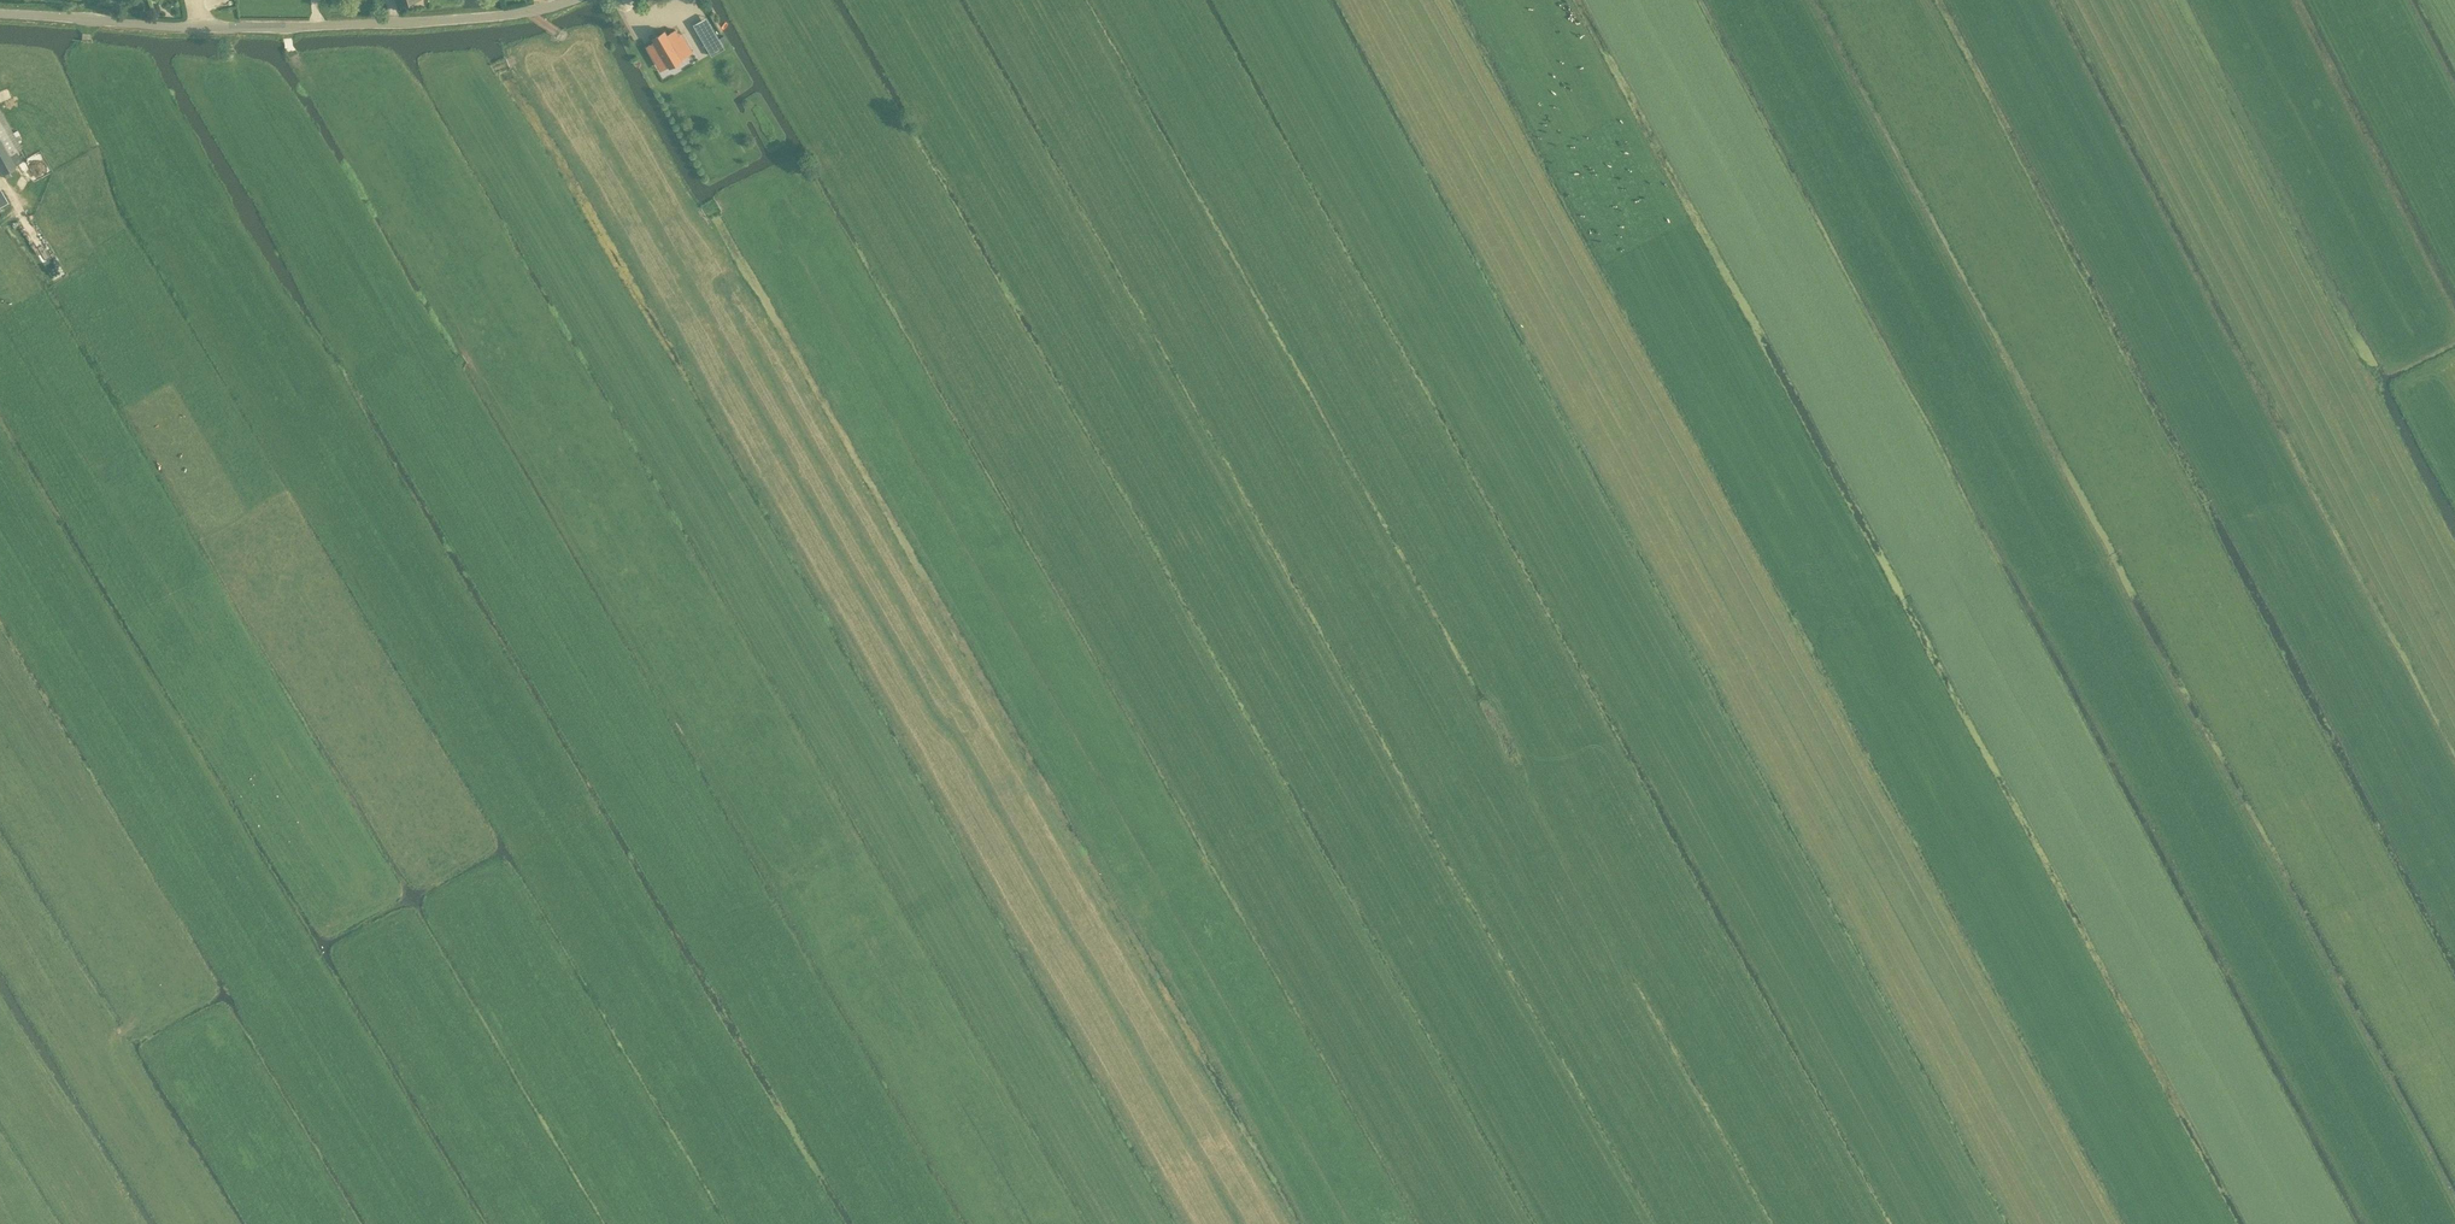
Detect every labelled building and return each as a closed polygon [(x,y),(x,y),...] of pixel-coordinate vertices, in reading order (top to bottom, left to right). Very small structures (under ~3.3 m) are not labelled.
[(655,42),(646,47),(655,63),(664,57),(670,67),(682,60),(681,58),(692,52),(684,38),(681,40),(679,36),(676,30),(667,35),(665,31),(653,39),(655,42)] [(714,30),(700,38),(709,52),(722,44),(714,30)] [(22,147),(0,111),(0,167),(3,172),(22,161),(16,152),(22,147)]
